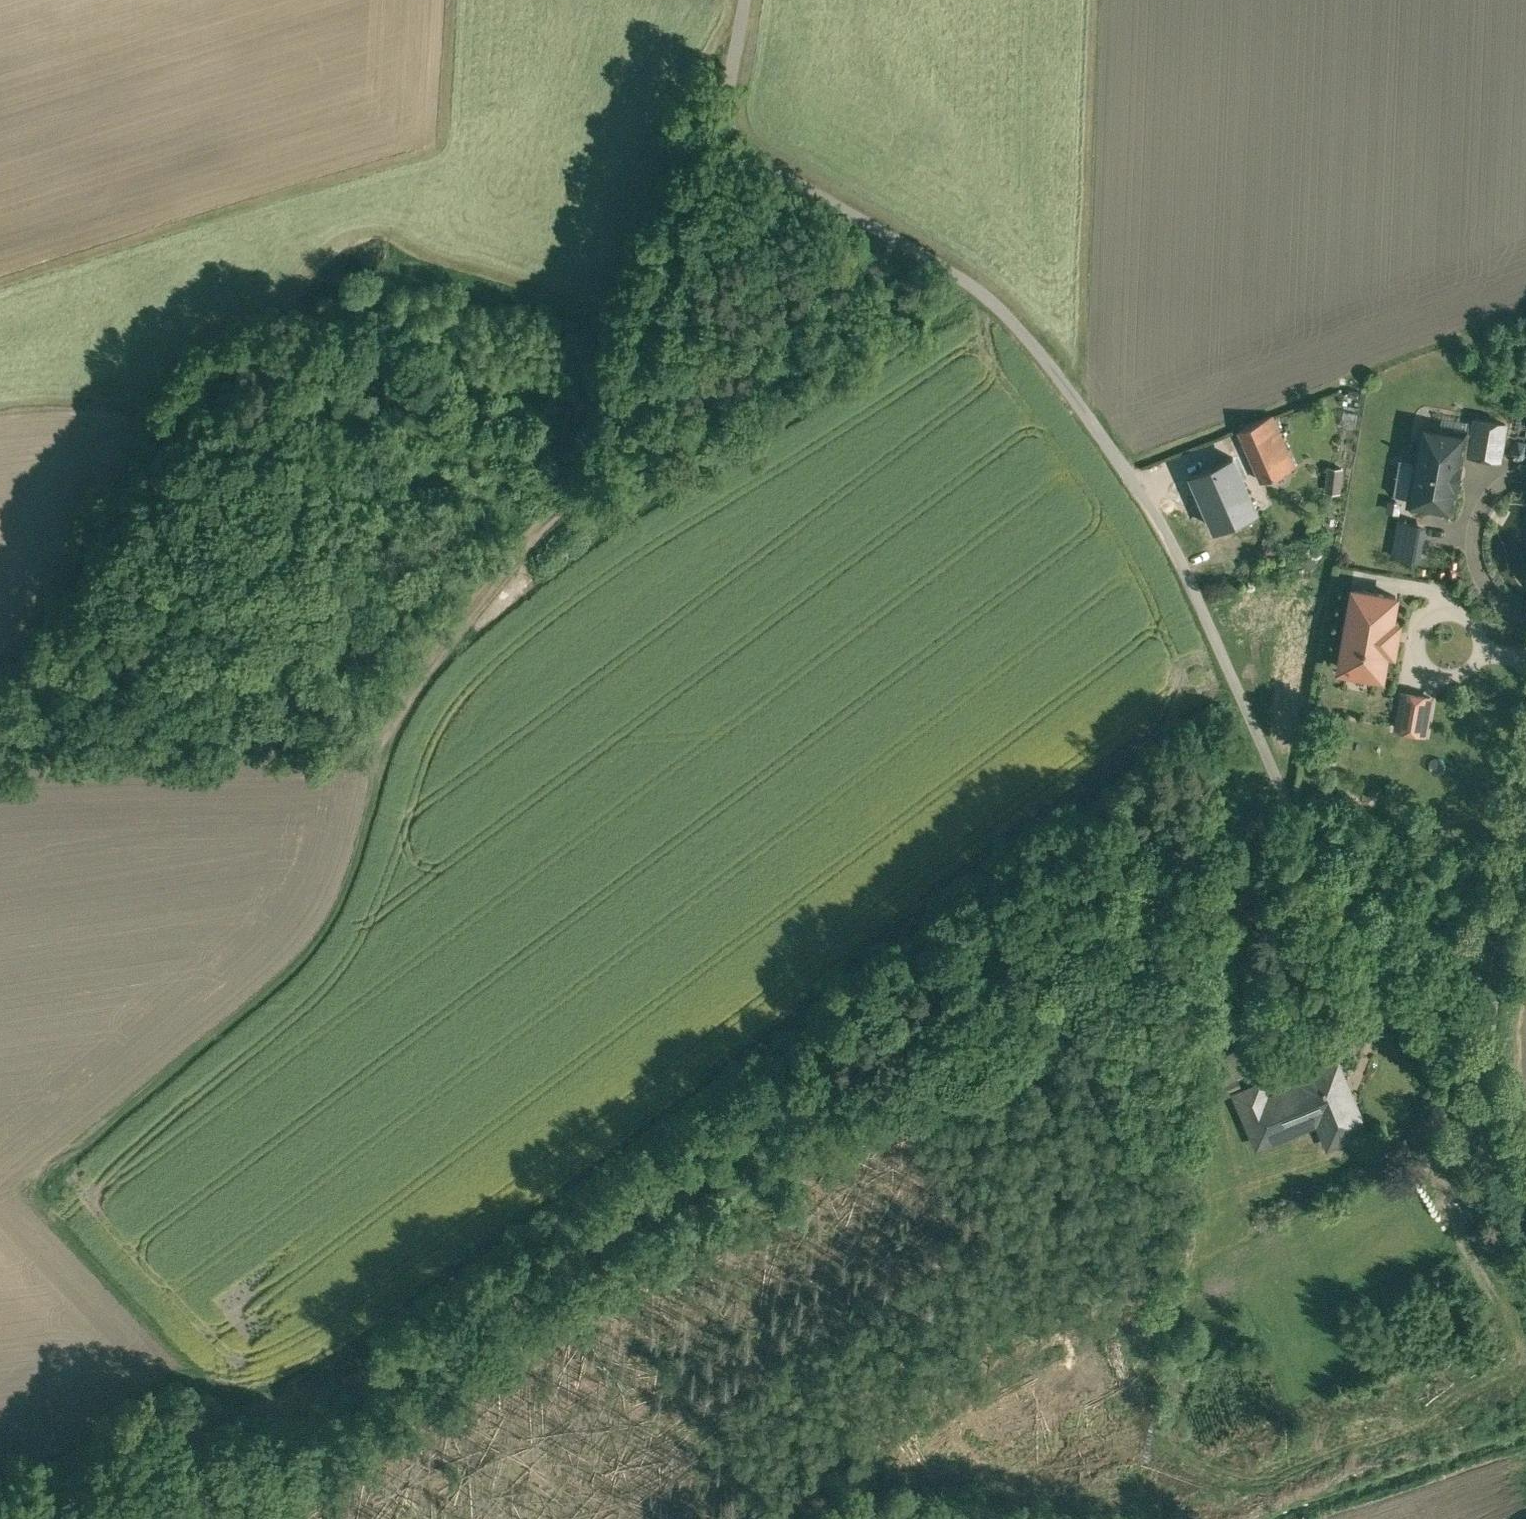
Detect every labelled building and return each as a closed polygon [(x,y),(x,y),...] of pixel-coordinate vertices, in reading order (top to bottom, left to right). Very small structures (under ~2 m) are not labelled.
[(1273,407),(1230,425),(1254,483),(1297,465),(1273,407)] [(1479,426),(1430,420),(1419,503),(1463,509),(1470,452),(1510,458),(1515,421),(1481,416),(1479,426)] [(1263,513),(1236,453),(1190,474),(1218,534),(1263,513)] [(1408,594),(1360,586),(1345,669),(1394,677),(1398,655),(1405,656),(1412,618),(1404,617),(1408,594)] [(1439,692),(1404,687),(1397,731),(1432,736),(1439,692)] [(1363,1119),(1339,1058),(1301,1073),(1303,1078),(1267,1093),(1265,1094),(1280,1130),(1318,1115),(1320,1120),(1337,1113),(1343,1127),(1363,1119)] [(1259,1139),(1280,1130),(1265,1094),(1267,1093),(1261,1078),(1237,1088),(1259,1139)]
